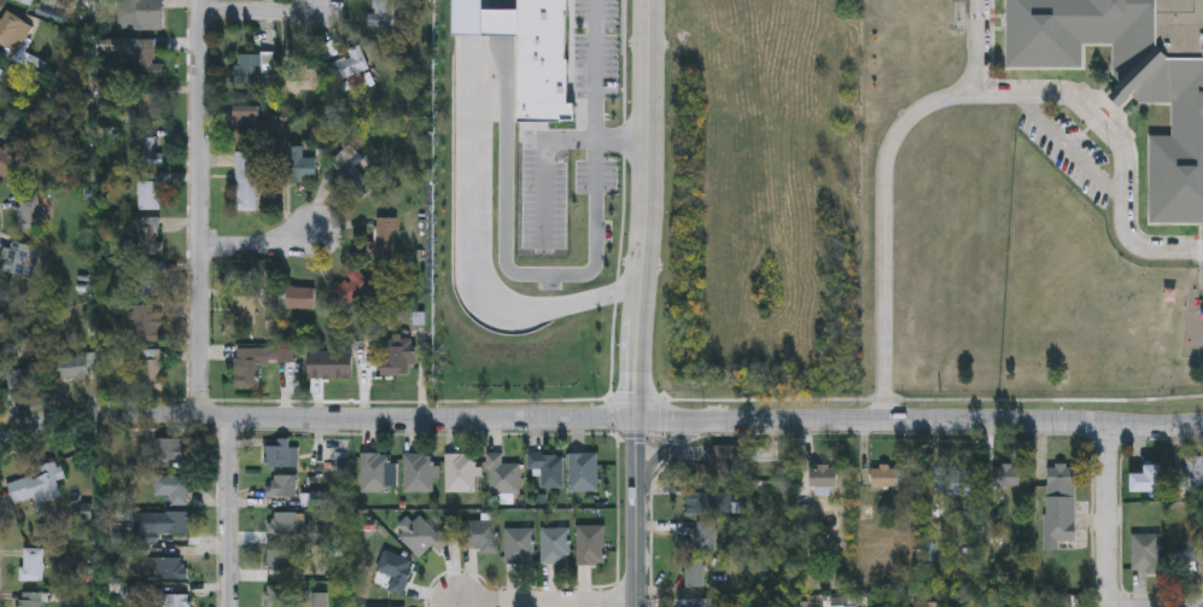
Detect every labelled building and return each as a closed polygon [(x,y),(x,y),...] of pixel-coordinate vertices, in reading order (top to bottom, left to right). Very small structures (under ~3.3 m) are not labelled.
[(35,0),(13,0),(12,1),(32,9),(35,0)] [(129,30),(129,0),(150,0),(150,18),(162,18),(162,30),(129,30)] [(372,27),(372,0),(395,0),(395,27),(372,27)] [(1008,71),(1008,0),(1202,0),(1202,226),(1150,226),(1150,139),(1173,139),(1173,105),(1113,105),(1113,47),(1084,47),(1084,71),(1008,71)] [(14,54),(0,45),(0,20),(6,11),(33,29),(14,54)] [(135,78),(135,40),(154,40),(154,64),(163,64),(163,78),(135,78)] [(328,63),(358,48),(368,69),(338,82),(328,63)] [(274,83),(235,83),(235,54),(274,54),(274,83)] [(139,95),(160,95),(160,123),(139,123),(139,95)] [(234,145),(234,106),(258,106),(258,145),(234,145)] [(135,167),(135,138),(156,138),(156,153),(162,153),(162,167),(135,167)] [(13,180),(0,171),(0,147),(1,145),(25,160),(13,180)] [(331,164),(349,145),(363,158),(344,177),(331,164)] [(304,147),(304,158),(316,158),(316,182),(284,182),(284,147),(304,147)] [(236,152),(256,152),(256,210),(236,210),(236,152)] [(355,185),(374,170),(382,182),(363,197),(355,185)] [(162,210),(138,210),(138,174),(162,174),(162,210)] [(19,233),(19,197),(40,197),(40,233),(19,233)] [(396,256),(370,256),(370,218),(396,218),(396,256)] [(158,227),(158,256),(138,256),(138,227),(158,227)] [(2,276),(0,249),(36,245),(39,274),(2,276)] [(160,298),(139,298),(139,269),(160,269),(160,298)] [(341,309),(329,292),(358,270),(370,288),(341,309)] [(314,310),(285,310),(285,288),(314,288),(314,310)] [(255,329),(233,328),(234,290),(256,291),(255,329)] [(162,313),(162,343),(134,343),(134,305),(152,305),(152,313),(162,313)] [(414,364),(410,364),(410,377),(382,377),(382,338),(414,338),(414,364)] [(360,361),(360,343),(374,343),(374,361),(360,361)] [(234,387),(234,348),(269,348),(269,363),(257,363),(257,387),(234,387)] [(162,350),(162,390),(141,390),(141,350),(162,350)] [(57,357),(88,357),(88,380),(57,380),(57,357)] [(39,390),(7,390),(7,368),(39,368),(39,390)] [(290,439),(290,444),(299,444),(299,465),(267,465),(267,439),(290,439)] [(156,440),(188,440),(188,462),(156,462),(156,440)] [(731,445),(731,478),(701,478),(701,454),(712,454),(712,445),(731,445)] [(390,453),(390,492),(362,492),(362,453),(390,453)] [(433,454),(433,492),(404,492),(404,454),(433,454)] [(475,492),(446,492),(446,454),(475,454),(475,492)] [(563,488),(541,488),(541,469),(528,469),(528,454),(563,454),(563,488)] [(570,491),(570,454),(597,454),(597,491),(570,491)] [(520,465),(520,494),(489,494),(489,455),(503,455),(503,465),(520,465)] [(1185,456),(1202,456),(1202,490),(1173,490),(1173,468),(1185,468),(1185,456)] [(60,495),(17,512),(6,485),(58,463),(65,479),(56,483),(60,495)] [(971,492),(933,492),(933,465),(971,465),(971,492)] [(1074,542),(1057,542),(1057,550),(1044,550),(1044,465),(1074,465),(1074,542)] [(1131,492),(1131,473),(1145,473),(1145,465),(1162,465),(1162,492),(1131,492)] [(836,488),(810,488),(810,466),(836,466),(836,488)] [(870,489),(870,466),(898,466),(898,489),(870,489)] [(991,486),(991,466),(1018,466),(1018,486),(991,486)] [(297,495),(270,495),(270,473),(297,473),(297,495)] [(187,506),(171,506),(171,497),(154,497),(154,478),(187,478),(187,506)] [(691,514),(691,484),(720,484),(720,491),(730,491),(730,514),(691,514)] [(304,509),(304,532),(270,532),(270,509),(304,509)] [(188,535),(159,535),(159,514),(188,514),(188,535)] [(439,553),(432,545),(420,558),(398,536),(421,514),(449,542),(439,553)] [(462,521),(498,521),(498,550),(462,550),(462,521)] [(685,551),(685,524),(713,524),(713,551),(685,551)] [(578,565),(578,525),(605,525),(605,565),(578,565)] [(506,527),(535,527),(535,565),(506,565),(506,527)] [(542,565),(542,527),(571,527),(571,565),(542,565)] [(1160,572),(1131,572),(1131,533),(1160,533),(1160,572)] [(290,568),(267,568),(267,547),(290,547),(290,568)] [(42,583),(22,583),(22,549),(42,549),(42,583)] [(376,570),(386,549),(416,562),(402,595),(387,589),(393,577),(376,570)] [(1170,576),(1170,551),(1196,551),(1196,576),(1170,576)] [(186,582),(157,582),(157,560),(186,560),(186,582)] [(684,588),(684,560),(702,560),(702,588),(684,588)] [(267,582),(290,582),(290,603),(267,603),(267,582)] [(121,601),(121,586),(142,586),(142,601),(121,601)] [(327,591),(327,606),(313,606),(313,591),(327,591)] [(45,594),(45,606),(19,606),(19,594),(45,594)] [(188,596),(188,606),(152,606),(152,596),(188,596)]
